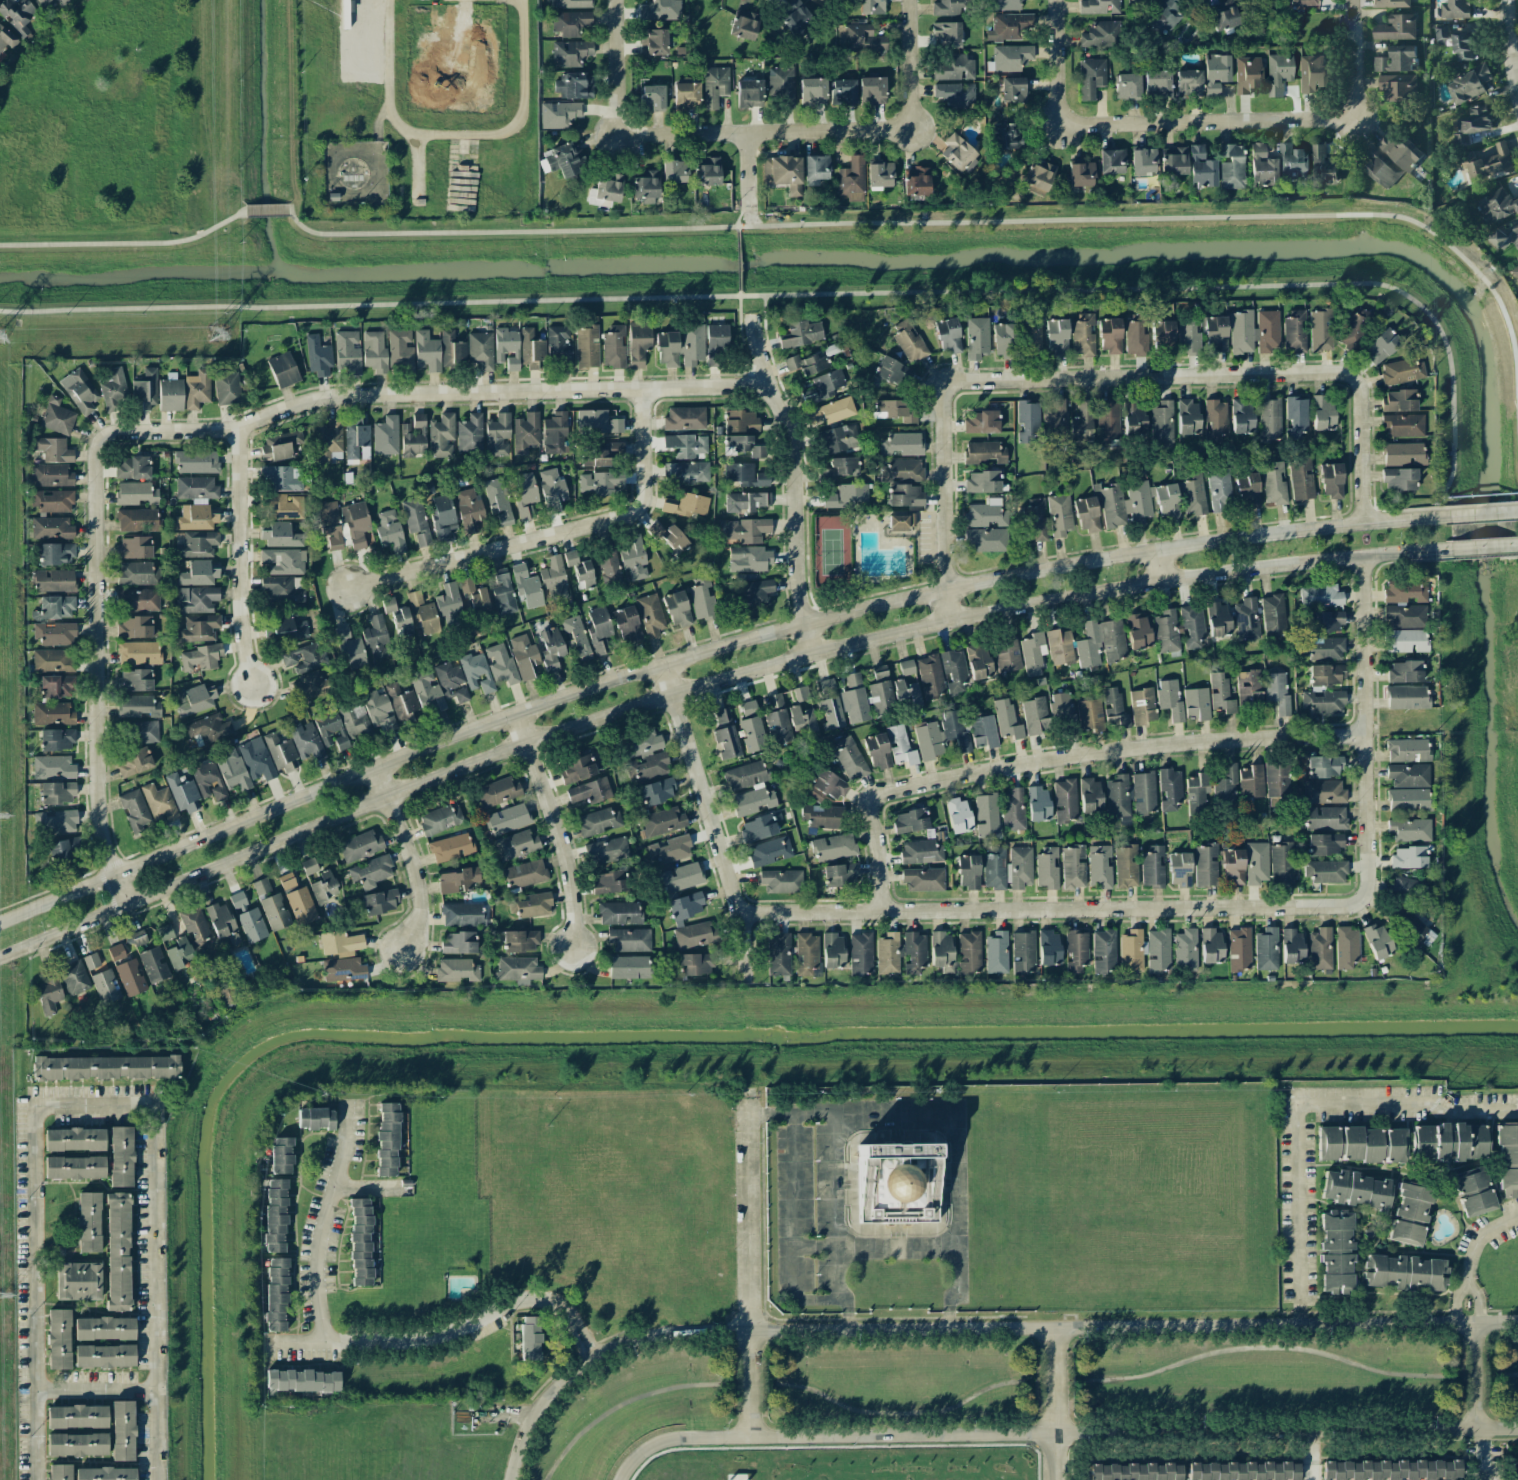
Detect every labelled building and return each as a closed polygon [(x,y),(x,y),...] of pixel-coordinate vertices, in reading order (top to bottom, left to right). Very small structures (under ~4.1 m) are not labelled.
[(30,32),(23,24),(37,12),(27,0),(26,0),(14,10),(5,0),(4,0),(0,4),(0,14),(21,39),(30,32)] [(40,9),(53,0),(57,5),(63,0),(34,0),(40,9)] [(550,8),(592,8),(592,0),(550,0),(550,8)] [(640,19),(679,19),(678,0),(652,0),(652,4),(640,4),(640,19)] [(860,14),(885,14),(885,0),(860,0),(860,14)] [(958,15),(957,0),(943,0),(943,2),(931,2),(932,16),(958,15)] [(1020,11),(1020,0),(991,0),(991,3),(987,2),(987,10),(1020,11)] [(1079,14),(1120,13),(1119,0),(1079,0),(1079,14)] [(1170,0),(1166,0),(1145,20),(1160,37),(1184,15),(1170,0)] [(1441,18),(1469,19),(1470,0),(1442,0),(1441,18)] [(783,15),(794,38),(815,28),(804,5),(783,15)] [(1238,27),(1235,8),(1211,12),(1214,31),(1238,27)] [(560,38),(581,37),(581,27),(592,27),(592,12),(552,12),(552,32),(560,32),(560,38)] [(733,15),(728,34),(754,41),(760,15),(747,12),(745,18),(733,15)] [(992,30),(986,30),(986,40),(1021,40),(1021,30),(1032,30),(1032,14),(992,14),(992,30)] [(1372,39),(1415,39),(1415,14),(1388,14),(1388,25),(1373,25),(1372,39)] [(1079,34),(1079,47),(1113,47),(1112,21),(1089,21),(1089,33),(1079,34)] [(960,22),(933,23),(933,49),(960,48),(960,22)] [(837,25),(838,52),(887,50),(886,36),(872,37),(872,24),(837,25)] [(0,25),(0,57),(8,47),(11,50),(19,40),(0,25)] [(1452,26),(1454,61),(1474,60),(1472,25),(1452,26)] [(1434,28),(1435,45),(1448,45),(1448,28),(1434,28)] [(641,55),(667,55),(667,29),(646,29),(646,40),(640,40),(641,55)] [(581,67),(581,57),(593,56),(593,41),(552,42),(552,62),(560,61),(560,67),(581,67)] [(1415,45),(1389,46),(1390,57),(1374,57),(1374,71),(1412,71),(1412,61),(1416,61),(1415,45)] [(992,46),(992,70),(1030,70),(1029,46),(992,46)] [(973,59),(965,60),(965,53),(944,54),(945,64),(932,64),(933,80),(973,79),(973,59)] [(1205,98),(1219,98),(1219,82),(1229,81),(1229,54),(1204,55),(1205,98)] [(1293,80),(1292,54),(1267,55),(1268,97),(1282,97),(1282,81),(1293,80)] [(1300,93),(1325,92),(1324,55),(1299,56),(1300,93)] [(1250,94),(1250,88),(1261,88),(1260,57),(1235,58),(1236,95),(1250,94)] [(1080,101),(1094,101),(1094,86),(1106,86),(1106,59),(1079,59),(1080,101)] [(1492,78),(1486,64),(1445,82),(1456,106),(1486,93),(1481,83),(1492,78)] [(729,67),(702,68),(704,110),(718,110),(718,95),(730,95),(729,67)] [(769,75),(768,96),(776,97),(776,107),(793,107),(794,67),(774,67),(773,75),(769,75)] [(1170,70),(1144,71),(1145,98),(1171,97),(1170,70)] [(1176,70),(1177,98),(1202,97),(1201,70),(1176,70)] [(592,98),(591,73),(563,73),(564,80),(556,80),(556,99),(592,98)] [(1140,98),(1139,73),(1115,74),(1116,98),(1140,98)] [(1415,75),(1378,76),(1379,90),(1385,89),(1385,101),(1415,100),(1415,75)] [(885,104),(884,77),(859,77),(860,105),(885,104)] [(1026,102),(1026,78),(1001,77),(1000,102),(1026,102)] [(826,78),(800,79),(801,106),(826,105),(826,78)] [(856,106),(856,80),(831,79),(831,105),(856,106)] [(737,108),(762,107),(761,80),(737,80),(737,108)] [(699,83),(674,83),(674,111),(700,110),(699,83)] [(973,83),(933,84),(934,99),(946,99),(946,109),(966,108),(966,104),(974,103),(973,83)] [(664,110),(663,85),(640,86),(641,111),(664,110)] [(568,128),(568,118),(582,118),(581,102),(540,103),(540,129),(568,128)] [(1452,121),(1456,146),(1471,143),(1469,133),(1492,130),(1488,105),(1468,108),(1470,119),(1452,121)] [(1018,147),(1014,122),(991,126),(996,151),(1018,147)] [(937,152),(964,177),(981,158),(954,133),(937,152)] [(1363,169),(1389,192),(1423,153),(1405,137),(1398,145),(1386,134),(1367,156),(1371,160),(1363,169)] [(1514,170),(1505,140),(1494,143),(1498,154),(1464,164),(1470,183),(1514,170)] [(1250,142),(1251,184),(1277,184),(1276,158),(1265,158),(1264,142),(1250,142)] [(1292,142),(1279,143),(1280,180),(1305,179),(1305,149),(1292,149),(1292,142)] [(1311,143),(1312,185),(1337,184),(1336,158),(1326,159),(1325,142),(1311,143)] [(543,152),(549,172),(559,169),(562,179),(581,173),(572,143),(543,152)] [(1216,186),(1215,160),(1204,160),(1203,144),(1189,145),(1190,186),(1216,186)] [(1219,189),(1244,188),(1242,144),(1218,145),(1218,158),(1228,157),(1229,162),(1218,162),(1219,189)] [(1186,147),(1160,148),(1161,175),(1187,174),(1186,147)] [(1131,148),(1131,175),(1156,175),(1156,148),(1131,148)] [(1099,150),(1099,174),(1125,174),(1124,149),(1099,150)] [(804,156),(805,186),(818,185),(818,179),(829,178),(829,155),(804,156)] [(863,155),(850,155),(850,168),(837,168),(838,195),(849,195),(849,200),(854,200),(854,193),(864,193),(863,155)] [(763,185),(787,184),(787,197),(801,196),(800,156),(762,157),(763,185)] [(1043,196),(1056,168),(1034,157),(1020,185),(1043,196)] [(663,183),(686,183),(686,160),(662,161),(663,183)] [(868,187),(893,187),(892,163),(868,163),(868,187)] [(1068,163),(1069,186),(1094,186),(1093,163),(1068,163)] [(720,185),(720,164),(694,165),(695,186),(720,185)] [(904,196),(929,195),(928,168),(903,169),(904,196)] [(632,199),(642,198),(642,204),(657,204),(656,170),(642,171),(642,177),(632,177),(632,199)] [(587,205),(610,206),(611,202),(619,202),(621,174),(609,173),(609,181),(596,180),(595,189),(588,188),(587,205)] [(1511,201),(1504,187),(1475,200),(1487,226),(1517,212),(1517,198),(1511,201)] [(1491,235),(1498,250),(1517,241),(1517,244),(1517,223),(1491,235)] [(1355,314),(1348,312),(1336,341),(1356,349),(1370,312),(1357,307),(1355,314)] [(1331,351),(1330,309),(1309,309),(1310,352),(1331,351)] [(1278,310),(1256,311),(1257,353),(1279,352),(1278,310)] [(1284,348),(1291,348),(1291,352),(1304,352),(1303,321),(1305,321),(1304,310),(1284,310),(1284,348)] [(1252,311),(1230,311),(1231,354),(1252,353),(1252,311)] [(1198,333),(1194,333),(1194,323),(1199,323),(1199,312),(1177,313),(1178,353),(1199,352),(1198,333)] [(1094,355),(1093,313),(1077,313),(1077,321),(1071,321),(1072,356),(1094,355)] [(1205,316),(1205,351),(1226,352),(1226,317),(1205,316)] [(910,365),(929,352),(906,317),(893,325),(898,332),(891,336),(910,365)] [(961,353),(955,317),(934,321),(941,356),(961,353)] [(988,354),(987,318),(965,318),(967,361),(980,360),(980,354),(988,354)] [(1120,353),(1120,318),(1099,319),(1099,353),(1120,353)] [(1046,319),(1046,353),(1067,353),(1067,319),(1046,319)] [(787,322),(789,338),(779,339),(780,347),(823,342),(820,322),(807,323),(807,320),(787,322)] [(1040,351),(1040,320),(1020,321),(1020,351),(1040,351)] [(1124,322),(1125,356),(1146,355),(1146,321),(1124,322)] [(1153,355),(1174,354),(1173,321),(1152,321),(1153,355)] [(651,351),(650,322),(628,322),(630,369),(644,368),(644,351),(651,351)] [(703,324),(680,325),(680,332),(656,332),(657,366),(680,366),(680,367),(696,367),(695,361),(704,361),(703,324)] [(728,347),(728,324),(706,325),(707,366),(718,366),(717,347),(728,347)] [(1017,357),(1016,324),(993,324),(994,358),(1017,357)] [(624,345),(623,325),(603,325),(604,368),(625,367),(624,345)] [(569,326),(547,326),(548,366),(572,365),(572,341),(569,341),(569,326)] [(577,368),(599,368),(598,326),(575,327),(577,368)] [(518,331),(507,331),(507,327),(494,328),(494,362),(503,362),(503,355),(506,354),(506,371),(519,371),(518,331)] [(545,360),(545,340),(534,340),(534,327),(520,327),(521,368),(537,368),(537,360),(545,360)] [(1375,365),(1401,344),(1387,327),(1362,347),(1375,365)] [(440,372),(439,339),(427,340),(427,329),(414,330),(415,366),(427,366),(427,373),(440,372)] [(452,329),(441,329),(441,365),(466,365),(466,342),(452,342),(452,329)] [(410,330),(388,330),(389,373),(413,373),(412,344),(411,344),(410,330)] [(359,331),(335,332),(336,367),(347,366),(347,375),(360,374),(359,331)] [(363,366),(373,366),(373,374),(387,374),(386,347),(383,347),(383,331),(362,332),(363,366)] [(493,372),(492,332),(467,333),(468,362),(480,362),(480,372),(493,372)] [(308,371),(315,371),(315,377),(329,376),(328,368),(332,368),(331,345),(319,346),(318,333),(306,334),(308,371)] [(277,389),(300,381),(289,351),(266,359),(277,389)] [(783,359),(787,372),(801,367),(803,376),(830,367),(827,357),(817,360),(815,354),(799,359),(798,354),(783,359)] [(873,376),(905,389),(913,369),(881,356),(873,376)] [(1425,378),(1421,357),(1380,366),(1384,386),(1425,378)] [(105,411),(129,406),(121,366),(107,369),(110,381),(99,383),(105,411)] [(101,397),(78,367),(67,376),(71,382),(63,389),(84,417),(95,408),(91,404),(101,397)] [(132,400),(141,400),(141,408),(156,408),(156,367),(143,367),(144,380),(131,380),(132,400)] [(196,376),(185,376),(184,410),(198,410),(198,402),(209,402),(210,369),(197,368),(196,376)] [(817,392),(803,397),(807,406),(835,394),(834,392),(847,387),(839,368),(811,379),(817,392)] [(239,369),(214,370),(216,405),(241,404),(239,369)] [(182,379),(158,380),(159,411),(183,410),(182,379)] [(1382,411),(1415,411),(1415,390),(1382,391),(1382,411)] [(68,436),(76,413),(58,406),(61,398),(50,394),(39,425),(68,436)] [(856,414),(850,396),(805,412),(809,424),(824,419),(826,424),(856,414)] [(1308,436),(1307,397),(1286,398),(1287,428),(1286,428),(1287,437),(1308,436)] [(1254,434),(1253,398),(1231,399),(1232,435),(1254,434)] [(1064,399),(1043,400),(1045,439),(1065,438),(1064,399)] [(1125,436),(1145,435),(1144,399),(1123,400),(1125,436)] [(1259,443),(1281,442),(1280,399),(1258,400),(1259,443)] [(902,400),(874,400),(875,418),(901,417),(902,423),(917,423),(917,408),(902,409),(902,400)] [(1093,400),(1077,400),(1077,417),(1070,417),(1070,441),(1092,441),(1093,400)] [(1098,442),(1119,442),(1118,400),(1096,400),(1098,442)] [(1150,406),(1151,443),(1173,442),(1172,400),(1158,400),(1158,406),(1150,406)] [(1178,435),(1199,434),(1199,400),(1177,400),(1178,435)] [(1204,422),(1210,422),(1210,431),(1205,431),(1205,440),(1226,439),(1226,400),(1204,401),(1204,422)] [(1039,401),(1017,402),(1018,432),(1017,432),(1017,443),(1040,442),(1039,401)] [(663,417),(663,430),(705,429),(705,407),(667,408),(667,417),(663,417)] [(1313,409),(1313,430),(1335,430),(1335,408),(1313,409)] [(578,434),(623,433),(622,419),(607,419),(607,409),(577,410),(578,434)] [(724,432),(756,431),(756,410),(724,411),(724,432)] [(966,434),(998,432),(997,410),(965,412),(966,434)] [(543,419),(543,454),(566,453),(566,411),(550,411),(550,419),(543,419)] [(457,421),(457,452),(482,452),(482,412),(469,413),(469,421),(457,421)] [(509,412),(496,413),(496,420),(485,420),(486,456),(510,456),(509,412)] [(514,455),(527,455),(527,445),(539,444),(538,412),(524,412),(525,419),(513,419),(514,455)] [(428,421),(429,458),(452,457),(452,442),(454,442),(454,413),(440,413),(440,421),(428,421)] [(398,454),(397,414),(384,415),(384,423),(372,423),(373,455),(398,454)] [(413,428),(420,429),(420,433),(410,433),(410,423),(402,423),(402,456),(425,456),(425,414),(413,414),(413,428)] [(1424,436),(1423,414),(1382,415),(1382,428),(1388,428),(1388,437),(1424,436)] [(318,426),(317,461),(340,461),(341,419),(328,419),(328,426),(318,426)] [(826,452),(860,448),(856,424),(817,430),(818,444),(825,443),(826,452)] [(369,425),(344,426),(345,460),(359,459),(369,459),(369,425)] [(302,448),(301,433),(261,435),(262,458),(270,458),(270,459),(297,458),(297,448),(302,448)] [(921,433),(887,433),(887,440),(880,440),(880,456),(891,456),(891,455),(921,454),(921,433)] [(674,459),(694,459),(694,453),(707,453),(707,436),(695,436),(695,435),(663,435),(663,448),(674,448),(674,459)] [(724,454),(751,453),(751,458),(761,458),(761,445),(753,445),(753,435),(724,436),(724,454)] [(65,438),(32,438),(32,451),(43,451),(43,463),(73,462),(73,450),(66,450),(65,438)] [(995,462),(995,464),(1006,463),(1006,448),(995,448),(995,441),(964,442),(964,463),(995,462)] [(623,443),(609,442),(609,451),(582,450),(581,466),(611,467),(611,456),(622,456),(623,443)] [(1384,466),(1424,465),(1424,443),(1383,444),(1384,466)] [(176,473),(216,472),(216,451),(175,451),(176,473)] [(115,478),(148,479),(148,457),(115,456),(115,478)] [(830,458),(830,468),(819,469),(820,482),(836,481),(836,476),(858,475),(857,457),(830,458)] [(1288,461),(1293,501),(1314,499),(1309,458),(1288,461)] [(663,463),(664,477),(678,477),(678,482),(710,481),(710,462),(663,463)] [(1264,505),(1287,504),(1286,481),(1280,482),(1280,472),(1284,472),(1283,462),(1262,463),(1264,505)] [(754,463),(724,463),(724,482),(739,481),(740,487),(769,486),(769,473),(754,473),(754,463)] [(30,485),(73,486),(73,473),(65,473),(65,464),(30,464),(30,485)] [(1341,464),(1320,464),(1321,498),(1342,497),(1341,464)] [(302,491),(302,478),(292,478),(292,466),(260,466),(260,479),(268,479),(268,491),(302,491)] [(567,499),(563,479),(558,480),(556,468),(538,471),(546,514),(560,512),(558,501),(567,499)] [(1417,469),(1384,468),(1383,490),(1417,490),(1417,469)] [(1211,512),(1232,510),(1230,469),(1208,471),(1211,512)] [(624,485),(623,471),(591,473),(591,474),(579,475),(580,493),(592,492),(592,497),(611,496),(611,486),(624,485)] [(966,493),(998,492),(998,471),(965,472),(966,493)] [(1207,512),(1201,471),(1185,473),(1187,481),(1175,483),(1178,499),(1183,498),(1186,516),(1207,512)] [(511,476),(520,521),(536,518),(533,503),(538,502),(532,472),(511,476)] [(1259,507),(1258,473),(1237,474),(1238,508),(1259,507)] [(213,477),(176,477),(177,499),(218,499),(218,485),(213,485),(213,477)] [(484,481),(491,515),(497,514),(500,527),(512,524),(502,477),(484,481)] [(1152,516),(1147,480),(1126,483),(1128,498),(1122,499),(1120,484),(1093,488),(1094,496),(1100,495),(1105,529),(1125,526),(1123,515),(1131,514),(1132,519),(1152,516)] [(150,482),(116,483),(117,504),(146,503),(146,505),(158,504),(158,488),(150,489),(150,482)] [(868,484),(837,483),(837,494),(822,494),(822,508),(860,509),(860,503),(867,503),(868,484)] [(1180,518),(1175,483),(1155,486),(1160,521),(1180,518)] [(922,506),(922,485),(888,485),(888,506),(922,506)] [(465,536),(479,532),(477,524),(484,522),(476,487),(454,492),(465,536)] [(38,512),(73,512),(73,491),(34,490),(34,499),(38,500),(38,512)] [(710,497),(681,491),(679,501),(663,497),(660,511),(691,518),(692,513),(706,516),(710,497)] [(725,493),(726,512),(756,512),(756,507),(771,507),(770,492),(725,493)] [(1074,533),(1068,493),(1046,497),(1052,537),(1074,533)] [(287,494),(262,494),(262,507),(268,507),(268,519),(306,518),(306,495),(288,496),(287,494)] [(456,530),(449,494),(429,498),(438,543),(451,540),(450,532),(456,530)] [(1074,499),(1078,533),(1099,530),(1095,497),(1074,499)] [(429,545),(422,498),(402,501),(407,534),(415,533),(417,547),(429,545)] [(965,526),(996,525),(996,527),(1008,526),(1007,511),(1001,511),(1000,498),(984,498),(984,504),(965,505),(965,526)] [(1047,539),(1043,498),(1028,499),(1028,506),(1023,507),(1026,541),(1047,539)] [(337,501),(318,503),(321,536),(327,535),(329,551),(342,549),(337,501)] [(370,530),(365,501),(341,506),(349,550),(366,547),(363,532),(370,530)] [(175,529),(216,529),(215,514),(209,514),(209,505),(181,505),(181,516),(175,517),(175,529)] [(157,509),(117,510),(118,532),(158,531),(157,509)] [(377,513),(380,526),(375,527),(380,547),(390,545),(393,555),(405,552),(395,509),(377,513)] [(888,515),(889,530),(914,529),(914,514),(888,515)] [(68,517),(31,518),(32,539),(74,538),(73,526),(68,526),(68,517)] [(761,543),(760,532),(771,532),(771,519),(726,520),(727,540),(739,539),(739,544),(761,543)] [(266,547),(302,546),(302,533),(290,534),(290,521),(269,522),(269,530),(260,530),(260,540),(266,540),(266,547)] [(660,538),(679,555),(691,543),(670,524),(665,530),(655,521),(647,531),(658,541),(660,538)] [(1005,552),(1005,529),(964,528),(964,543),(970,543),(970,551),(1005,552)] [(175,557),(212,557),(212,545),(219,545),(219,532),(184,532),(183,544),(175,544),(175,557)] [(640,535),(624,538),(625,546),(619,547),(623,570),(628,569),(630,581),(647,578),(644,565),(646,564),(640,535)] [(118,558),(151,558),(152,537),(118,537),(118,558)] [(624,583),(612,540),(595,545),(606,588),(624,583)] [(73,564),(73,543),(38,544),(39,565),(73,564)] [(729,572),(767,571),(767,564),(772,564),(772,551),(763,551),(763,547),(729,547),(729,572)] [(268,575),(305,574),(304,549),(259,550),(260,563),(268,563),(268,575)] [(589,560),(578,562),(576,550),(564,552),(567,568),(573,567),(578,590),(594,587),(589,560)] [(547,602),(568,598),(560,554),(546,556),(548,567),(541,569),(547,602)] [(176,585),(216,585),(216,569),(210,569),(210,560),(189,560),(189,572),(176,572),(176,585)] [(117,563),(118,585),(160,584),(159,570),(153,570),(153,562),(117,563)] [(543,605),(537,575),(527,577),(524,563),(511,566),(518,596),(523,595),(526,609),(543,605)] [(490,588),(499,617),(518,611),(505,568),(492,572),(496,586),(490,588)] [(73,569),(34,570),(34,592),(73,591),(73,569)] [(744,582),(744,574),(735,575),(735,582),(740,582),(741,596),(731,596),(732,609),(768,606),(768,593),(774,593),(774,580),(744,582)] [(260,591),(267,591),(267,602),(304,602),(304,576),(260,577),(260,591)] [(716,617),(710,587),(711,587),(708,576),(693,579),(694,586),(688,587),(695,621),(716,617)] [(469,612),(489,606),(484,587),(474,589),(471,577),(460,580),(469,612)] [(446,628),(464,625),(456,581),(442,584),(444,595),(435,596),(438,617),(444,616),(446,628)] [(1384,603),(1407,602),(1407,597),(1416,597),(1416,602),(1427,602),(1426,587),(1416,587),(1416,581),(1384,581),(1384,603)] [(1343,606),(1343,592),(1336,592),(1336,585),(1300,586),(1301,608),(1343,606)] [(219,587),(177,588),(177,613),(213,612),(212,601),(219,601),(219,587)] [(159,611),(160,589),(118,589),(118,610),(159,611)] [(406,593),(412,616),(416,615),(422,635),(439,631),(432,602),(423,604),(420,590),(406,593)] [(671,629),(691,624),(684,590),(663,595),(671,629)] [(647,640),(661,636),(660,631),(666,629),(657,593),(636,599),(647,640)] [(1259,597),(1265,637),(1288,634),(1283,593),(1259,597)] [(1241,597),(1241,603),(1234,604),(1236,640),(1258,639),(1256,597),(1241,597)] [(402,636),(413,634),(406,606),(396,609),(393,598),(382,601),(385,616),(392,614),(395,629),(400,628),(402,636)] [(1209,637),(1229,637),(1228,603),(1208,603),(1209,637)] [(1206,640),(1201,604),(1179,607),(1182,630),(1187,629),(1188,638),(1183,639),(1185,650),(1201,648),(1200,641),(1206,640)] [(614,635),(604,605),(587,611),(594,632),(589,634),(596,657),(610,652),(605,638),(614,635)] [(1389,628),(1425,628),(1426,606),(1384,605),(1384,620),(1389,620),(1389,628)] [(614,609),(620,644),(640,640),(634,606),(614,609)] [(1152,614),(1159,654),(1180,650),(1174,610),(1152,614)] [(1342,611),(1308,612),(1308,633),(1342,632),(1342,611)] [(361,629),(365,649),(370,648),(373,660),(391,657),(383,613),(368,616),(370,627),(361,629)] [(1152,646),(1145,613),(1124,617),(1131,651),(1152,646)] [(214,641),(213,628),(220,628),(219,615),(185,616),(185,629),(177,629),(178,642),(214,641)] [(560,620),(564,636),(566,635),(570,648),(574,647),(578,662),(592,658),(580,615),(560,620)] [(152,637),(151,617),(119,617),(119,638),(152,637)] [(1079,668),(1103,665),(1103,662),(1127,659),(1121,619),(1096,622),(1095,619),(1083,621),(1085,639),(1075,641),(1079,668)] [(33,625),(33,639),(40,639),(40,645),(76,644),(75,623),(53,623),(53,624),(33,625)] [(334,627),(343,666),(365,661),(360,637),(351,639),(348,624),(334,627)] [(544,650),(541,651),(546,673),(560,670),(557,657),(565,655),(557,626),(539,631),(544,650)] [(1045,631),(1051,666),(1075,662),(1070,630),(1058,632),(1057,629),(1045,631)] [(1385,630),(1385,652),(1413,652),(1427,652),(1427,630),(1385,630)] [(1047,654),(1042,631),(1029,633),(1030,638),(1020,640),(1026,677),(1043,674),(1039,655),(1047,654)] [(540,664),(535,643),(529,645),(526,634),(508,639),(521,681),(534,678),(530,667),(540,664)] [(998,673),(1022,669),(1016,637),(993,641),(998,673)] [(1308,660),(1343,659),(1343,638),(1308,638),(1308,660)] [(159,664),(160,642),(118,641),(117,663),(159,664)] [(292,664),(295,675),(322,666),(314,641),(279,653),(283,667),(292,664)] [(494,684),(506,680),(507,685),(519,682),(512,656),(507,658),(503,643),(483,648),(487,662),(488,662),(494,684)] [(182,672),(196,671),(196,670),(217,669),(216,658),(222,657),(221,644),(194,646),(195,651),(180,652),(182,672)] [(967,646),(970,680),(992,677),(988,644),(967,646)] [(33,672),(73,671),(73,658),(68,658),(68,649),(32,650),(33,672)] [(458,657),(469,691),(478,688),(475,679),(478,679),(483,695),(495,691),(483,653),(471,657),(470,654),(458,657)] [(938,654),(916,658),(924,699),(946,694),(938,654)] [(901,676),(915,673),(913,659),(899,662),(901,676)] [(444,700),(455,696),(457,705),(470,700),(458,665),(451,668),(449,661),(433,667),(444,700)] [(1389,682),(1421,682),(1421,661),(1389,661),(1389,682)] [(1343,664),(1309,665),(1310,685),(1343,684),(1343,664)] [(447,708),(437,682),(435,682),(430,668),(408,676),(421,708),(431,705),(434,713),(447,708)] [(294,696),(302,693),(304,700),(327,693),(319,669),(297,676),(298,681),(290,684),(294,696)] [(849,724),(871,719),(868,705),(875,703),(876,707),(894,703),(887,670),(873,673),(875,683),(868,685),(870,697),(865,697),(860,672),(845,675),(848,690),(842,691),(849,724)] [(1238,705),(1261,704),(1260,670),(1237,671),(1238,705)] [(150,671),(117,672),(118,691),(151,690),(150,671)] [(1211,709),(1223,709),(1224,714),(1236,714),(1235,699),(1228,700),(1227,672),(1210,672),(1211,709)] [(1288,716),(1286,673),(1265,673),(1266,702),(1276,701),(1277,716),(1288,716)] [(72,676),(40,676),(40,698),(65,697),(65,689),(73,689),(72,676)] [(844,726),(835,678),(816,681),(822,713),(825,730),(844,726)] [(893,681),(896,699),(910,696),(912,707),(923,704),(919,683),(904,686),(903,679),(893,681)] [(1159,709),(1169,708),(1171,723),(1182,722),(1178,679),(1156,681),(1159,709)] [(410,690),(402,693),(397,681),(384,686),(399,725),(420,717),(410,690)] [(175,706),(178,718),(217,706),(212,690),(205,692),(203,684),(177,692),(180,704),(175,706)] [(1387,710),(1429,708),(1428,686),(1386,687),(1387,710)] [(1104,707),(1107,729),(1130,726),(1129,714),(1122,714),(1119,687),(1102,688),(1104,707)] [(1301,692),(1301,708),(1309,708),(1309,714),(1344,713),(1344,691),(1321,691),(1321,687),(1311,687),(1311,691),(1301,692)] [(1208,688),(1184,689),(1185,719),(1209,719),(1208,688)] [(384,732),(397,727),(384,693),(378,696),(375,689),(360,695),(373,727),(381,724),(384,732)] [(1130,690),(1132,726),(1146,725),(1146,720),(1155,720),(1154,689),(1130,690)] [(763,713),(772,746),(793,740),(781,693),(767,696),(771,711),(763,713)] [(1063,735),(1077,734),(1076,713),(1070,713),(1069,693),(1052,694),(1054,727),(1062,727),(1063,735)] [(118,718),(141,717),(141,716),(161,715),(160,701),(153,701),(153,694),(117,696),(118,718)] [(1023,724),(1014,725),(1011,698),(994,700),(998,737),(1011,735),(1012,739),(1024,738),(1023,724)] [(1023,700),(1026,735),(1048,733),(1045,698),(1023,700)] [(336,708),(337,709),(313,717),(323,747),(333,744),(330,733),(338,730),(340,737),(334,739),(337,746),(372,735),(361,699),(336,708)] [(1103,731),(1100,699),(1077,701),(1079,730),(1091,729),(1091,732),(1103,731)] [(747,753),(767,747),(758,714),(757,714),(753,700),(740,704),(744,718),(738,720),(747,753)] [(32,703),(33,725),(71,724),(71,702),(32,703)] [(740,755),(730,707),(712,711),(716,730),(712,730),(715,743),(718,743),(722,759),(740,755)] [(941,713),(946,741),(956,739),(959,754),(972,751),(967,722),(963,723),(961,710),(941,713)] [(199,734),(203,744),(234,733),(228,717),(222,720),(219,712),(184,725),(189,738),(199,734)] [(997,746),(993,715),(970,718),(973,748),(997,746)] [(310,753),(314,761),(326,756),(311,721),(301,725),(299,720),(288,725),(301,757),(310,753)] [(158,742),(158,722),(127,723),(127,743),(158,742)] [(943,754),(937,722),(914,726),(921,762),(935,759),(934,755),(943,754)] [(886,728),(894,764),(905,762),(906,766),(919,763),(916,749),(910,751),(903,723),(886,728)] [(73,730),(41,729),(41,750),(73,751),(73,730)] [(626,758),(664,749),(661,734),(654,735),(653,729),(621,736),(626,758)] [(279,776),(300,768),(289,739),(280,743),(275,731),(264,735),(279,776)] [(870,770),(891,766),(885,733),(864,737),(870,770)] [(869,773),(851,735),(832,743),(850,781),(869,773)] [(276,777),(261,736),(238,745),(250,779),(262,775),(264,781),(276,777)] [(1427,739),(1387,740),(1387,762),(1427,761),(1427,739)] [(251,787),(236,746),(214,754),(226,788),(238,784),(240,791),(251,787)] [(153,767),(145,747),(115,758),(122,778),(153,767)] [(623,763),(629,782),(670,770),(665,752),(635,761),(635,760),(623,763)] [(595,775),(589,754),(558,764),(565,784),(595,775)] [(33,757),(33,779),(76,778),(76,764),(70,764),(70,756),(33,757)] [(1308,757),(1308,777),(1342,777),(1341,756),(1308,757)] [(202,798),(212,794),(215,802),(228,797),(212,758),(189,768),(202,798)] [(736,817),(777,806),(773,790),(764,792),(762,782),(768,780),(762,760),(723,770),(729,794),(730,794),(736,817)] [(1213,779),(1214,805),(1236,804),(1234,763),(1223,763),(1224,779),(1213,779)] [(1266,797),(1290,796),(1289,763),(1265,764),(1266,797)] [(1428,764),(1386,765),(1386,779),(1391,779),(1391,787),(1428,787),(1428,764)] [(803,791),(819,803),(826,793),(837,802),(849,786),(821,766),(803,791)] [(1239,767),(1240,798),(1264,797),(1263,766),(1239,767)] [(1176,804),(1182,804),(1181,769),(1160,770),(1161,812),(1177,811),(1176,804)] [(181,816),(200,809),(197,800),(201,798),(193,779),(183,782),(178,770),(165,775),(181,816)] [(1157,812),(1155,772),(1132,773),(1133,786),(1129,786),(1128,775),(1105,776),(1108,817),(1121,816),(1121,824),(1130,823),(1129,800),(1134,800),(1135,813),(1157,812)] [(1188,806),(1211,805),(1209,774),(1187,775),(1188,806)] [(565,790),(570,804),(587,798),(589,802),(610,795),(603,776),(565,790)] [(511,784),(508,777),(475,787),(482,809),(523,796),(518,782),(511,784)] [(639,786),(644,806),(676,798),(671,778),(639,786)] [(1083,814),(1103,811),(1100,778),(1079,780),(1083,814)] [(1053,781),(1055,823),(1077,822),(1075,780),(1053,781)] [(1303,781),(1304,804),(1346,803),(1346,789),(1341,789),(1341,781),(1303,781)] [(40,782),(40,804),(75,804),(75,783),(40,782)] [(179,817),(167,787),(156,791),(152,782),(140,787),(153,820),(164,816),(167,822),(179,817)] [(1025,829),(1023,787),(1009,788),(1009,794),(1001,794),(1003,830),(1025,829)] [(1028,821),(1050,820),(1049,787),(1028,787),(1028,821)] [(1388,789),(1389,818),(1387,818),(1387,833),(1393,833),(1393,842),(1429,841),(1429,815),(1415,816),(1415,811),(1430,811),(1430,788),(1388,789)] [(138,789),(118,796),(133,833),(152,826),(138,789)] [(977,822),(977,839),(999,838),(997,794),(975,795),(976,822),(977,822)] [(968,798),(946,800),(950,833),(972,831),(968,798)] [(425,837),(464,822),(456,801),(417,817),(425,837)] [(484,816),(492,837),(531,823),(523,802),(484,816)] [(623,826),(617,805),(576,817),(582,837),(611,828),(612,829),(623,826)] [(684,812),(679,813),(677,806),(641,816),(645,830),(640,832),(642,840),(688,827),(684,812)] [(808,828),(842,828),(842,806),(801,806),(801,818),(808,818),(808,828)] [(1345,807),(1305,808),(1306,830),(1346,829),(1345,807)] [(896,834),(928,828),(924,808),(892,814),(896,834)] [(76,832),(76,812),(33,813),(34,833),(76,832)] [(738,823),(744,843),(776,834),(771,814),(738,823)] [(385,849),(380,835),(374,837),(371,830),(337,843),(345,864),(385,849)] [(531,837),(529,831),(494,839),(499,860),(541,851),(538,836),(531,837)] [(433,863),(473,854),(468,833),(429,842),(433,863)] [(665,839),(667,845),(658,848),(657,843),(649,845),(656,873),(672,868),(670,861),(692,856),(686,834),(665,839)] [(815,861),(856,856),(853,834),(812,839),(815,861)] [(1342,834),(1308,834),(1308,855),(1342,855),(1342,834)] [(751,868),(782,859),(793,856),(787,835),(745,848),(751,868)] [(47,842),(51,864),(82,859),(79,837),(47,842)] [(584,844),(586,858),(592,857),(593,864),(629,859),(626,837),(584,844)] [(902,864),(943,862),(943,846),(932,846),(931,840),(901,841),(902,864)] [(1246,885),(1268,885),(1268,842),(1245,843),(1246,885)] [(1271,884),(1293,884),(1292,843),(1270,844),(1271,884)] [(1217,859),(1217,845),(1195,844),(1194,886),(1217,887),(1217,859)] [(1138,887),(1137,845),(1115,846),(1116,888),(1138,887)] [(1164,886),(1163,864),(1162,845),(1148,846),(1149,852),(1141,852),(1143,887),(1164,886)] [(1085,846),(1062,846),(1063,888),(1085,888),(1085,846)] [(1089,889),(1111,888),(1110,858),(1111,858),(1111,846),(1089,846),(1089,889)] [(1006,889),(1005,847),(983,847),(984,889),(1006,889)] [(1032,885),(1032,847),(1008,847),(1009,890),(1024,890),(1024,885),(1032,885)] [(1038,889),(1059,888),(1058,867),(1053,867),(1053,857),(1058,857),(1058,847),(1037,847),(1038,889)] [(1392,868),(1425,868),(1424,847),(1391,848),(1392,868)] [(1244,885),(1243,849),(1223,850),(1223,885),(1244,885)] [(1169,853),(1170,887),(1190,887),(1190,853),(1169,853)] [(360,881),(362,887),(394,877),(387,855),(347,868),(352,884),(360,881)] [(979,855),(958,855),(958,889),(979,889),(979,855)] [(306,875),(319,870),(314,857),(300,862),(306,875)] [(547,881),(543,859),(503,868),(508,889),(547,881)] [(1346,860),(1304,861),(1305,882),(1346,881),(1346,860)] [(703,883),(697,862),(658,873),(663,894),(703,883)] [(857,864),(824,865),(824,887),(858,886),(857,864)] [(479,882),(478,867),(458,868),(458,873),(438,873),(439,893),(472,892),(472,883),(479,882)] [(319,873),(321,879),(309,884),(318,906),(329,902),(327,897),(338,892),(330,869),(319,873)] [(901,869),(901,883),(906,883),(907,891),(943,891),(943,869),(901,869)] [(765,893),(801,892),(800,870),(759,871),(760,884),(764,884),(765,893)] [(594,893),(629,892),(628,871),(593,873),(594,893)] [(278,877),(298,927),(318,918),(305,886),(298,889),(291,872),(278,877)] [(291,924),(278,891),(272,893),(266,877),(252,882),(271,932),(291,924)] [(1391,896),(1421,897),(1422,878),(1392,877),(1391,896)] [(365,915),(398,910),(395,889),(362,894),(365,915)] [(667,902),(674,922),(707,910),(700,890),(667,902)] [(235,910),(248,904),(241,891),(228,897),(235,910)] [(518,919),(552,914),(549,891),(527,895),(527,897),(507,900),(509,911),(517,909),(518,919)] [(204,910),(218,939),(237,930),(223,901),(204,910)] [(1416,945),(1430,931),(1398,901),(1385,915),(1416,945)] [(599,903),(599,924),(642,924),(641,902),(599,903)] [(442,903),(442,925),(481,926),(482,904),(442,903)] [(179,912),(193,953),(212,947),(199,905),(179,912)] [(247,943),(268,937),(258,907),(237,914),(247,943)] [(709,931),(708,922),(674,927),(677,949),(716,943),(714,930),(709,931)] [(1382,922),(1363,929),(1374,961),(1394,954),(1382,922)] [(172,971),(185,967),(183,962),(193,958),(186,934),(174,938),(170,924),(158,928),(172,971)] [(1255,971),(1277,970),(1276,927),(1262,927),(1262,933),(1254,933),(1255,971)] [(1308,932),(1309,969),(1331,969),(1330,927),(1317,927),(1317,932),(1308,932)] [(1119,934),(1120,971),(1142,971),(1141,928),(1127,929),(1128,934),(1119,934)] [(1173,934),(1174,971),(1196,970),(1195,928),(1182,928),(1182,934),(1173,934)] [(1228,928),(1227,971),(1249,971),(1250,929),(1228,928)] [(1336,928),(1336,969),(1352,969),(1352,963),(1358,963),(1358,928),(1336,928)] [(650,929),(607,929),(607,943),(614,943),(614,952),(650,951),(650,929)] [(1147,930),(1147,957),(1147,972),(1169,972),(1168,929),(1147,930)] [(1201,930),(1201,963),(1223,963),(1222,929),(1201,930)] [(323,955),(331,954),(331,959),(353,956),(352,950),(365,948),(363,934),(344,937),(344,930),(320,933),(323,955)] [(1115,930),(1092,930),(1093,974),(1107,974),(1107,968),(1116,968),(1115,930)] [(1282,964),(1303,963),(1302,930),(1281,930),(1282,964)] [(503,931),(504,952),(538,952),(537,931),(503,931)] [(1011,931),(1012,974),(1034,974),(1033,931),(1011,931)] [(1038,931),(1039,966),(1060,965),(1059,931),(1038,931)] [(1066,973),(1082,973),(1081,965),(1088,964),(1087,931),(1065,931),(1066,973)] [(441,953),(476,954),(476,932),(442,932),(441,953)] [(789,932),(776,932),(776,938),(767,938),(768,976),(790,975),(789,932)] [(877,974),(899,974),(899,956),(908,956),(908,963),(904,963),(904,975),(919,975),(919,967),(926,967),(925,933),(904,933),(904,945),(898,945),(898,932),(885,932),(885,938),(877,938),(877,974)] [(941,966),(941,974),(952,973),(951,932),(930,933),(931,967),(941,966)] [(981,973),(980,932),(958,932),(958,960),(959,973),(981,973)] [(1006,974),(1007,933),(985,932),(985,974),(1006,974)] [(850,933),(850,975),(872,975),(872,933),(850,933)] [(149,984),(170,977),(158,945),(151,948),(146,934),(132,939),(149,984)] [(817,969),(817,934),(796,934),(795,976),(812,976),(812,968),(817,969)] [(823,968),(844,968),(843,934),(823,934),(823,968)] [(126,998),(147,990),(134,954),(126,957),(121,943),(108,948),(126,998)] [(122,997),(111,968),(102,971),(96,952),(84,956),(100,1004),(122,997)] [(679,954),(679,973),(714,973),(714,954),(679,954)] [(650,978),(650,956),(609,957),(609,979),(650,978)] [(497,980),(515,980),(515,985),(529,985),(529,980),(541,979),(540,966),(535,966),(535,957),(496,958),(497,980)] [(323,981),(366,980),(365,965),(359,965),(359,958),(323,959),(323,981)] [(69,997),(92,987),(79,959),(56,969),(69,997)] [(436,981),(466,981),(478,981),(478,965),(470,965),(470,959),(437,959),(436,981)] [(64,1002),(58,978),(35,983),(43,1017),(55,1014),(53,1005),(64,1002)] [(32,1058),(33,1080),(179,1078),(179,1056),(32,1058)] [(377,1176),(397,1177),(398,1103),(378,1103),(377,1176)] [(333,1129),(333,1109),(298,1109),(298,1129),(333,1129)] [(1413,1160),(1450,1160),(1450,1159),(1488,1159),(1488,1124),(1452,1124),(1452,1129),(1447,1129),(1447,1125),(1414,1125),(1413,1160)] [(1498,1125),(1499,1198),(1516,1197),(1516,1189),(1517,1189),(1517,1124),(1498,1125)] [(110,1127),(111,1187),(133,1187),(132,1127),(110,1127)] [(1318,1161),(1384,1160),(1384,1163),(1407,1162),(1406,1128),(1340,1129),(1340,1127),(1318,1127),(1318,1161)] [(45,1129),(45,1151),(105,1150),(105,1129),(45,1129)] [(292,1138),(271,1137),(271,1173),(292,1174),(292,1138)] [(858,1222),(857,1144),(935,1143),(935,1221),(858,1222)] [(45,1157),(45,1179),(105,1178),(105,1156),(45,1157)] [(1464,1218),(1496,1209),(1484,1166),(1452,1174),(1464,1218)] [(1321,1198),(1334,1199),(1333,1204),(1387,1210),(1391,1179),(1325,1171),(1321,1198)] [(266,1179),(264,1252),(285,1253),(286,1179),(266,1179)] [(1421,1247),(1433,1190),(1402,1183),(1389,1239),(1421,1247)] [(79,1253),(101,1252),(100,1192),(78,1193),(79,1253)] [(107,1311),(130,1311),(129,1193),(107,1193),(107,1311)] [(372,1285),(370,1198),(349,1198),(352,1286),(372,1285)] [(1321,1211),(1322,1291),(1329,1291),(1329,1294),(1353,1294),(1352,1211),(1321,1211)] [(1446,1290),(1446,1260),(1416,1259),(1416,1256),(1406,1256),(1365,1256),(1364,1289),(1446,1290)] [(287,1331),(285,1258),(266,1258),(267,1331),(287,1331)] [(56,1300),(100,1300),(101,1263),(56,1263),(56,1300)] [(69,1309),(48,1310),(48,1370),(70,1369),(69,1309)] [(521,1360),(540,1360),(538,1316),(520,1317),(521,1360)] [(75,1340),(134,1339),(134,1318),(75,1318),(75,1340)] [(512,1329),(512,1353),(520,1352),(519,1329),(512,1329)] [(74,1346),(75,1368),(135,1367),(134,1345),(74,1346)] [(340,1371),(266,1371),(266,1391),(340,1391),(340,1371)] [(112,1401),(112,1461),(134,1461),(134,1401),(112,1401)] [(47,1406),(47,1428),(107,1427),(107,1406),(47,1406)] [(47,1434),(48,1456),(108,1455),(107,1433),(47,1434)] [(1459,1460),(1323,1462),(1323,1479),(1460,1479),(1459,1460)] [(1299,1462),(1189,1463),(1189,1479),(1299,1479),(1299,1462)] [(71,1464),(49,1465),(49,1479),(71,1479),(71,1464)] [(1089,1479),(1181,1479),(1182,1464),(1089,1464),(1089,1479)] [(135,1468),(75,1469),(75,1479),(135,1479),(135,1468)]
